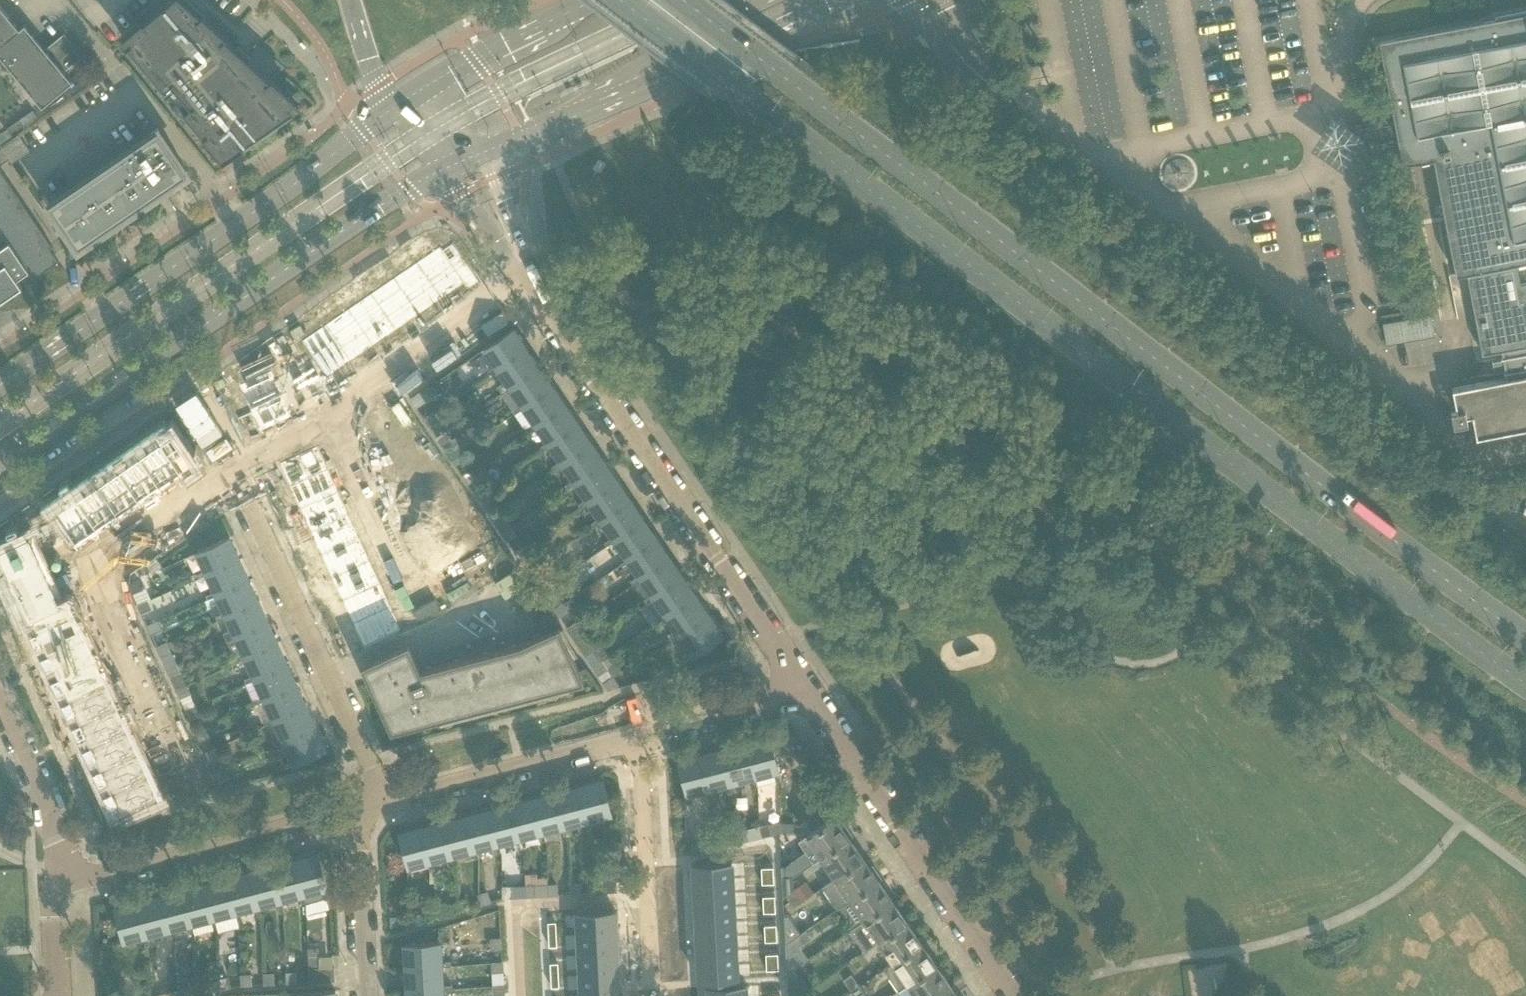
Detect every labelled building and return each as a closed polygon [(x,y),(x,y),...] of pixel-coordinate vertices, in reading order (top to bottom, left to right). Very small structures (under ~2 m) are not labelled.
[(123,39),(223,157),(299,105),(186,0),(169,0),(123,39)] [(42,106),(45,103),(49,107),(63,95),(60,91),(72,81),(64,71),(80,57),(64,33),(45,48),(24,24),(19,28),(0,5),(0,55),(42,106)] [(1395,123),(1365,129),(1359,130),(1353,131),(1357,147),(1360,147),(1368,145),(1398,139),(1398,140),(1398,141),(1403,164),(1434,158),(1456,275),(1456,276),(1466,274),(1470,295),(1478,336),(1482,354),(1501,350),(1503,359),(1492,361),(1494,372),(1505,370),(1505,372),(1506,378),(1452,389),(1456,411),(1451,412),(1453,426),(1467,423),(1466,416),(1471,415),(1476,437),(1525,428),(1525,283),(1521,284),(1517,265),(1525,263),(1525,11),(1496,17),(1496,19),(1379,41),(1395,122),(1394,122),(1394,123),(1395,123)] [(1359,130),(1334,111),(1308,148),(1342,172),(1359,148),(1360,147),(1357,147),(1353,131),(1359,130)] [(48,203),(67,231),(78,247),(188,172),(157,128),(48,203)] [(0,134),(0,146),(14,137),(8,129),(0,134)] [(14,137),(0,146),(12,162),(30,150),(18,133),(14,137)] [(22,286),(16,278),(21,275),(26,282),(58,260),(49,247),(50,246),(51,247),(52,246),(0,171),(0,300),(22,286)] [(444,230),(292,337),(327,386),(479,279),(444,230)] [(1403,303),(1406,315),(1420,312),(1417,300),(1403,303)] [(1414,361),(1425,359),(1423,351),(1437,349),(1431,313),(1380,322),(1385,347),(1411,342),(1414,361)] [(485,348),(498,366),(525,348),(512,329),(485,348)] [(498,366),(510,384),(537,365),(525,348),(498,366)] [(284,353),(231,376),(355,653),(407,629),(284,353)] [(510,384),(523,404),(551,385),(537,365),(510,384)] [(523,404),(537,424),(565,406),(551,385),(523,404)] [(419,392),(409,398),(416,408),(426,401),(419,392)] [(537,424),(550,443),(577,424),(565,406),(537,424)] [(432,411),(422,418),(429,427),(439,420),(432,411)] [(550,443),(563,462),(590,443),(577,424),(550,443)] [(172,429),(55,509),(75,538),(180,466),(183,471),(182,471),(183,473),(196,464),(172,429)] [(446,430),(435,438),(441,446),(452,438),(446,430)] [(563,462),(576,482),(604,463),(590,443),(563,462)] [(458,449),(448,456),(455,465),(465,458),(458,449)] [(576,482),(589,501),(617,482),(604,463),(576,482)] [(471,468),(461,475),(468,484),(478,477),(471,468)] [(617,482),(589,501),(601,517),(591,524),(594,527),(603,521),(630,502),(629,501),(617,482)] [(476,494),(476,495),(489,514),(498,508),(484,489),(476,494)] [(630,502),(603,521),(616,539),(643,521),(630,502)] [(489,514),(484,518),(485,518),(491,528),(497,537),(501,534),(501,533),(500,532),(510,526),(498,508),(489,514)] [(624,551),(615,558),(619,565),(628,558),(656,540),(643,521),(616,539),(624,551)] [(510,526),(500,532),(501,533),(501,534),(507,542),(517,535),(510,526)] [(0,548),(0,554),(30,620),(34,619),(48,649),(123,813),(160,796),(106,679),(75,611),(69,600),(61,604),(29,534),(0,548)] [(212,545),(199,551),(201,555),(204,560),(209,573),(239,559),(230,538),(231,538),(230,537),(212,545)] [(628,558),(641,577),(669,558),(656,540),(628,558)] [(525,546),(515,553),(527,571),(538,564),(525,546)] [(641,577),(654,596),(682,578),(669,558),(641,577)] [(239,559),(209,573),(219,594),(249,580),(239,559)] [(538,564),(527,571),(540,590),(550,583),(551,582),(538,564)] [(654,596),(668,616),(695,597),(682,578),(654,596)] [(139,579),(128,584),(132,595),(144,590),(139,579)] [(249,580),(219,594),(223,603),(225,607),(228,615),(258,601),(249,580)] [(550,583),(540,590),(540,591),(541,592),(546,599),(556,592),(550,584),(550,583)] [(668,616),(681,635),(708,617),(695,597),(668,616)] [(148,600),(137,605),(141,614),(152,609),(148,600)] [(234,628),(224,632),(225,634),(228,640),(237,636),(238,636),(268,622),(258,601),(228,615),(229,616),(232,622),(234,628)] [(562,602),(552,609),(559,618),(569,612),(562,602)] [(708,617),(681,635),(691,650),(682,656),(685,660),(722,635),(721,634),(721,635),(708,617)] [(157,620),(146,626),(151,636),(162,631),(157,620)] [(243,646),(233,651),(237,661),(247,657),(278,643),(268,622),(238,636),(243,646)] [(576,622),(566,629),(571,637),(582,630),(576,622)] [(389,726),(391,731),(584,681),(562,634),(559,627),(520,645),(420,670),(408,644),(361,666),(369,684),(389,726)] [(167,641),(156,647),(160,657),(162,661),(173,656),(172,652),(167,641)] [(589,642),(579,649),(585,657),(595,650),(589,642)] [(278,643),(247,657),(257,678),(287,664),(278,643)] [(602,660),(591,667),(598,676),(608,669),(602,660)] [(177,663),(165,668),(170,678),(181,673),(177,663)] [(287,664),(257,678),(267,699),(297,685),(287,664)] [(613,676),(603,683),(609,692),(619,685),(613,676)] [(187,684),(176,689),(180,699),(191,694),(187,684)] [(297,685),(267,699),(276,720),(306,706),(297,685)] [(306,706),(276,720),(286,741),(316,727),(306,706)] [(197,707),(186,712),(189,720),(201,715),(197,707)] [(206,726),(195,731),(199,741),(210,736),(206,726)] [(316,727),(286,741),(295,763),(326,749),(326,748),(325,748),(316,727)] [(769,737),(746,743),(754,774),(768,771),(771,782),(780,780),(777,769),(778,768),(769,737)] [(746,743),(722,749),(730,781),(754,774),(746,743)] [(215,747),(204,752),(209,762),(220,757),(215,747)] [(722,749),(700,754),(709,786),(730,781),(722,749)] [(709,786),(700,754),(678,760),(686,792),(709,786)] [(225,768),(214,773),(219,783),(230,778),(225,768)] [(601,780),(579,786),(587,818),(606,813),(609,824),(613,822),(602,779),(601,779),(601,780)] [(579,786),(555,792),(564,824),(587,818),(579,786)] [(555,792),(533,798),(542,830),(564,824),(555,792)] [(533,798),(511,804),(519,836),(542,830),(533,798)] [(511,804),(489,809),(497,841),(519,836),(511,804)] [(489,809),(466,815),(474,847),(497,841),(489,809)] [(466,815),(443,821),(451,853),(474,847),(466,815)] [(818,828),(799,841),(814,863),(821,857),(849,838),(834,816),(818,828)] [(443,821),(422,827),(430,859),(451,853),(443,821)] [(769,823),(760,826),(762,837),(772,834),(769,823)] [(760,826),(752,828),(754,839),(762,837),(760,826)] [(430,859),(422,827),(399,833),(407,865),(430,859)] [(742,829),(722,834),(725,846),(745,841),(742,829)] [(849,838),(821,857),(836,878),(864,859),(849,838)] [(698,842),(688,845),(691,857),(701,854),(698,842)] [(316,854),(291,861),(300,893),(302,903),(306,903),(307,915),(329,909),(328,897),(317,853),(316,853),(316,854)] [(836,878),(822,888),(837,909),(850,900),(850,899),(878,880),(881,878),(872,865),(869,867),(864,859),(836,878)] [(291,861),(270,866),(278,898),(300,893),(291,861)] [(731,862),(692,865),(693,879),(732,877),(731,862)] [(270,866),(247,872),(256,904),(278,898),(270,866)] [(773,867),(761,868),(762,875),(774,875),(773,867)] [(25,868),(0,869),(0,896),(26,894),(25,868)] [(247,872),(225,878),(233,910),(235,909),(256,904),(247,872)] [(774,875),(762,875),(762,884),(774,883),(774,875)] [(616,877),(592,879),(593,893),(617,892),(616,877)] [(732,877),(693,879),(694,894),(733,892),(732,877)] [(225,878),(203,884),(212,916),(214,915),(219,933),(240,928),(235,909),(233,910),(225,878)] [(878,880),(850,899),(850,900),(864,921),(892,901),(878,880)] [(806,881),(793,889),(794,889),(802,901),(814,892),(806,881)] [(581,883),(569,883),(569,895),(581,895),(581,883)] [(203,884),(180,890),(189,922),(212,916),(203,884)] [(558,884),(548,884),(548,896),(558,896),(558,884)] [(536,885),(524,886),(525,898),(537,897),(536,885)] [(512,886),(502,887),(502,899),(513,898),(512,886)] [(794,889),(785,895),(793,907),(802,901),(794,889)] [(180,890),(158,895),(166,927),(189,922),(180,890)] [(480,894),(478,895),(481,907),(484,906),(491,904),(488,892),(480,894)] [(733,892),(694,894),(695,908),(734,906),(733,892)] [(158,895),(138,901),(146,932),(166,927),(158,895)] [(775,896),(763,897),(763,905),(775,904),(775,896)] [(467,899),(456,902),(459,913),(470,910),(467,899)] [(138,901),(114,907),(122,939),(142,934),(146,932),(138,901)] [(864,921),(850,930),(864,952),(879,942),(907,922),(892,901),(864,921)] [(775,904),(763,905),(764,913),(776,912),(775,904)] [(445,905),(435,908),(438,920),(448,917),(445,905)] [(734,906),(695,908),(695,923),(734,921),(734,906)] [(615,910),(576,912),(577,932),(616,930),(615,910)] [(414,915),(403,918),(407,930),(417,926),(414,915)] [(788,916),(784,916),(785,944),(800,933),(788,916)] [(734,921),(695,923),(696,937),(735,935),(734,921)] [(556,922),(548,923),(548,934),(556,934),(556,922)] [(907,922),(879,942),(893,963),(921,944),(907,922)] [(776,925),(764,926),(765,934),(777,933),(776,925)] [(616,930),(577,932),(578,953),(617,951),(616,930)] [(777,933),(765,934),(765,942),(777,941),(777,933)] [(556,934),(548,934),(549,947),(557,946),(556,934)] [(735,935),(696,937),(697,952),(736,950),(735,935)] [(502,938),(490,939),(490,949),(502,949),(502,938)] [(424,943),(405,944),(406,968),(443,966),(442,942),(424,943)] [(893,963),(883,969),(898,991),(898,990),(908,984),(936,965),(921,944),(893,963)] [(736,950),(697,952),(698,967),(737,964),(736,950)] [(796,950),(786,958),(787,974),(793,970),(804,962),(796,950)] [(617,951),(578,953),(580,974),(618,972),(617,951)] [(778,954),(766,954),(766,963),(778,962),(778,954)] [(318,956),(308,956),(308,968),(309,982),(334,981),(333,967),(319,968),(318,956)] [(503,961),(491,962),(491,973),(504,972),(503,961)] [(778,962),(766,963),(767,971),(779,970),(778,962)] [(558,963),(550,963),(550,975),(558,975),(558,963)] [(737,964),(698,967),(699,981),(737,979),(737,964)] [(898,990),(902,995),(935,995),(950,986),(936,965),(908,984),(898,990)] [(443,966),(406,968),(407,991),(444,989),(443,966)] [(787,974),(788,995),(800,995),(801,995),(808,991),(793,970),(787,974)] [(297,972),(286,972),(286,983),(297,983),(297,972)] [(618,972),(580,974),(581,994),(619,992),(618,972)] [(250,974),(240,975),(240,985),(250,985),(250,974)] [(274,974),(263,974),(263,984),(274,984),(274,983),(274,974)] [(228,975),(217,978),(220,990),(220,991),(231,988),(231,987),(228,975)] [(558,975),(550,975),(551,987),(559,987),(558,975)] [(844,982),(851,993),(859,987),(852,977),(844,982)] [(194,984),(197,995),(200,995),(208,994),(208,993),(205,981),(194,984)] [(504,984),(492,985),(493,995),(505,995),(504,984)] [(707,987),(708,995),(747,995),(746,984),(707,987)] [(950,986),(935,995),(957,995),(950,986)] [(173,989),(175,995),(185,995),(183,987),(173,989)] [(851,993),(853,995),(865,995),(859,987),(851,993)]
